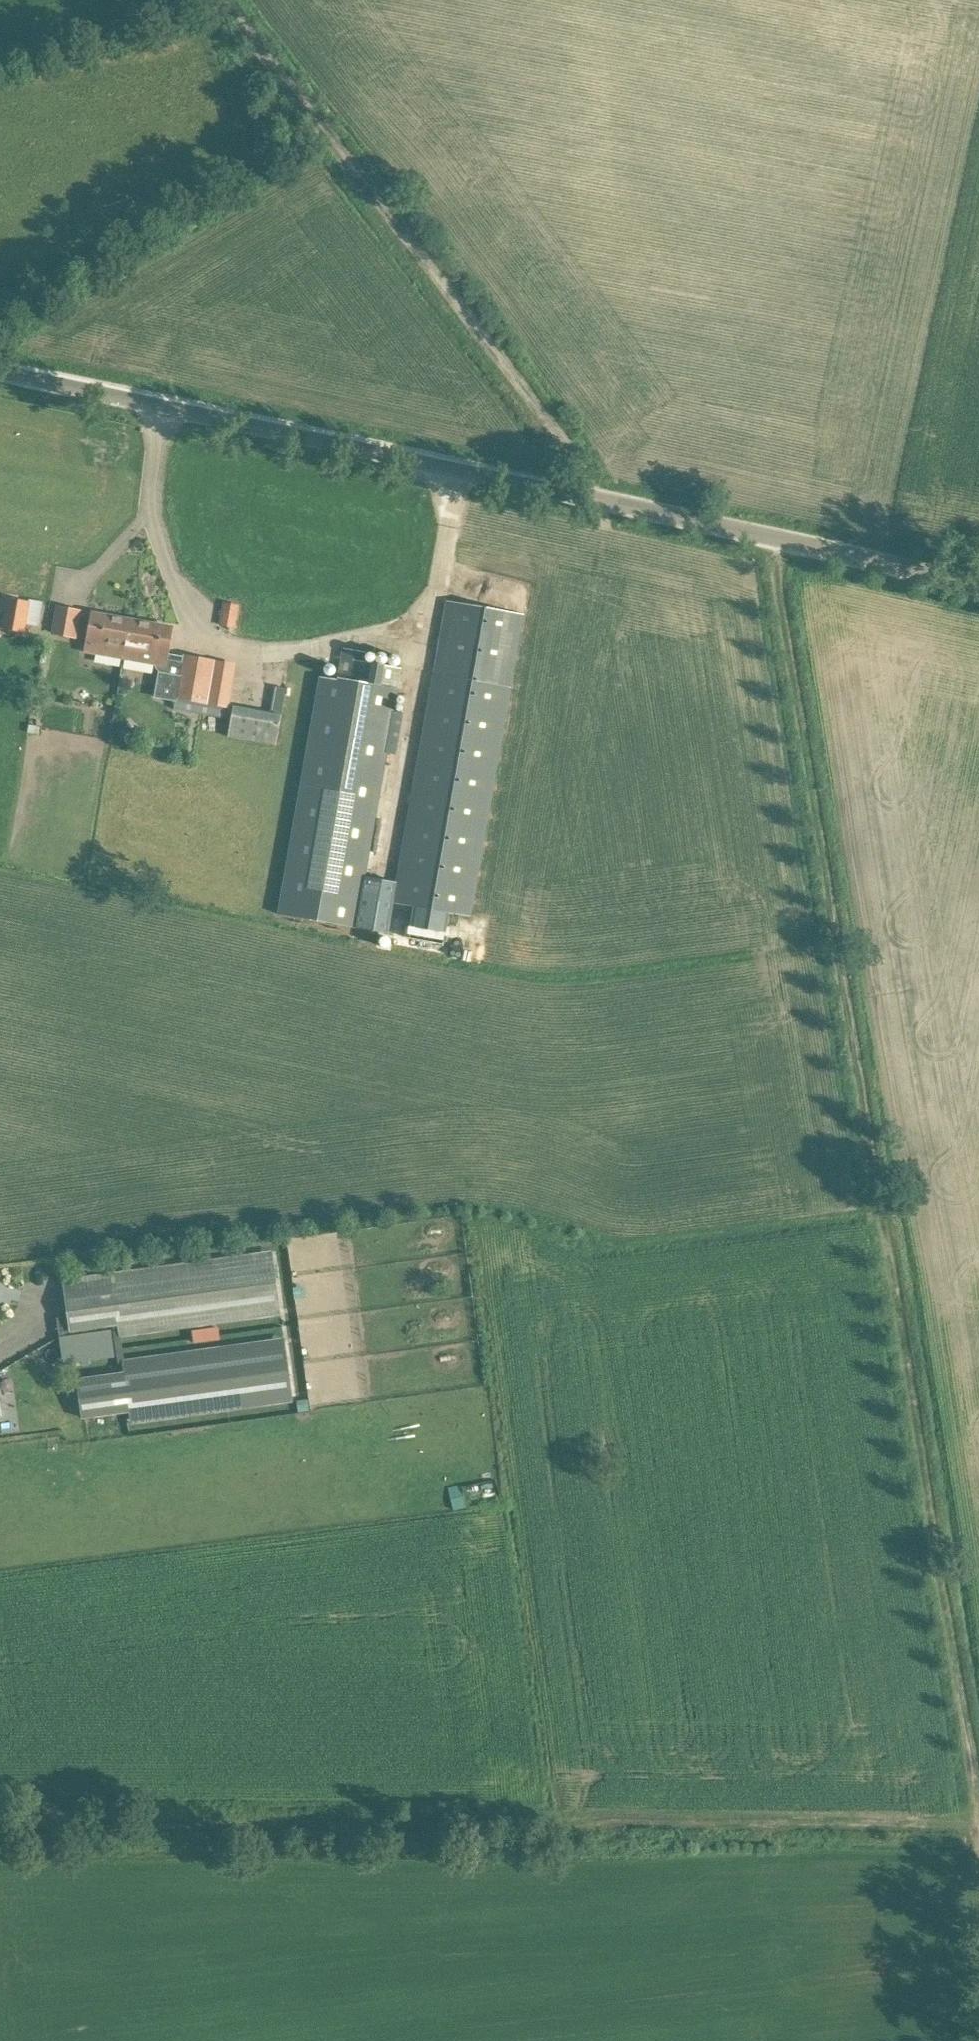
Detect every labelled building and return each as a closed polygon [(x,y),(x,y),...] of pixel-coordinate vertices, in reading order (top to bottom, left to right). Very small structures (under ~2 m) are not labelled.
[(25,632),(31,601),(7,596),(1,628),(25,632)] [(235,628),(240,605),(223,602),(219,625),(235,628)] [(446,602),(394,902),(472,916),(523,616),(446,602)] [(75,637),(76,631),(80,611),(58,607),(54,633),(75,637)] [(124,659),(131,620),(93,613),(88,639),(89,639),(86,652),(124,659)] [(172,627),(132,620),(131,620),(124,659),(155,664),(159,672),(155,697),(176,701),(174,710),(226,719),(228,706),(236,665),(183,655),(182,661),(166,659),(167,653),(168,653),(168,647),(172,627)] [(320,675),(281,915),(352,928),(357,897),(362,869),(381,759),(391,760),(398,719),(388,717),(397,667),(366,661),(367,652),(344,648),(342,657),(338,678),(320,675)] [(282,714),(283,705),(286,688),(275,686),(271,712),(234,705),(228,736),(276,745),(282,714)] [(377,914),(372,942),(445,955),(450,926),(397,917),(377,914)] [(71,1330),(90,1327),(118,1324),(120,1337),(282,1316),(272,1250),(110,1272),(113,1285),(65,1292),(71,1330)] [(193,1331),(195,1342),(218,1339),(217,1328),(193,1331)] [(130,1411),(131,1423),(293,1400),(285,1337),(123,1358),(125,1370),(77,1376),(82,1417),(130,1411)]
